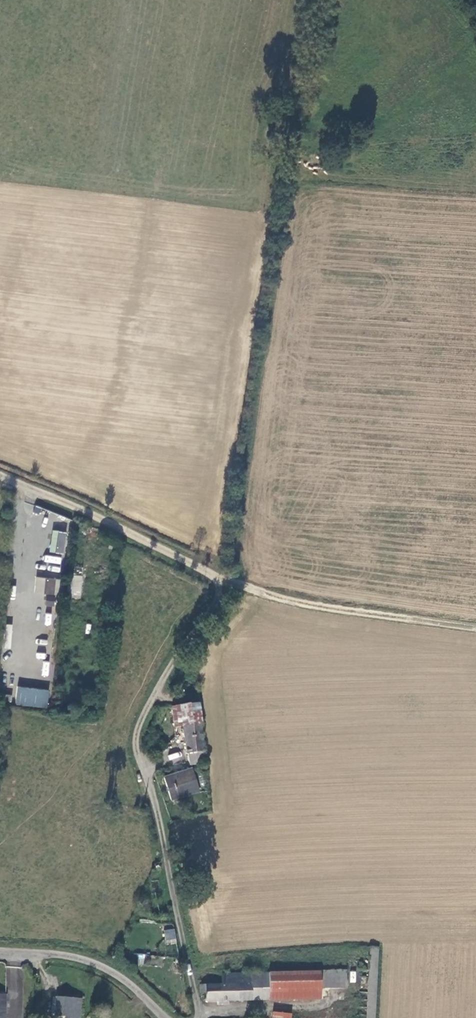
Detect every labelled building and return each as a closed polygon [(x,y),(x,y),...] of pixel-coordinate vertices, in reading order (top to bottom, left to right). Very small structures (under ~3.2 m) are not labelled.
[(49,553),(65,554),(67,532),(51,531),(49,553)] [(84,566),(72,565),(68,595),(81,597),(84,566)] [(65,595),(66,580),(48,578),(47,593),(65,595)] [(55,595),(46,595),(45,606),(55,606),(55,595)] [(48,708),(49,689),(17,686),(15,705),(48,708)] [(0,693),(0,704),(12,705),(13,695),(0,693)] [(201,727),(200,706),(174,707),(177,745),(187,745),(188,767),(205,765),(203,727),(201,727)] [(172,763),(183,758),(179,750),(168,756),(172,763)] [(199,795),(191,771),(164,780),(172,804),(199,795)] [(175,929),(164,930),(165,942),(176,941),(175,929)] [(370,949),(367,1017),(374,1017),(377,950),(370,949)] [(221,983),(200,984),(199,992),(206,992),(206,1000),(251,1000),(251,973),(221,974),(221,983)] [(320,989),(320,973),(251,973),(251,1000),(321,999),(320,989)] [(346,973),(320,973),(320,989),(347,989),(346,973)] [(81,999),(57,997),(55,1015),(70,1017),(79,1017),(81,999)]
